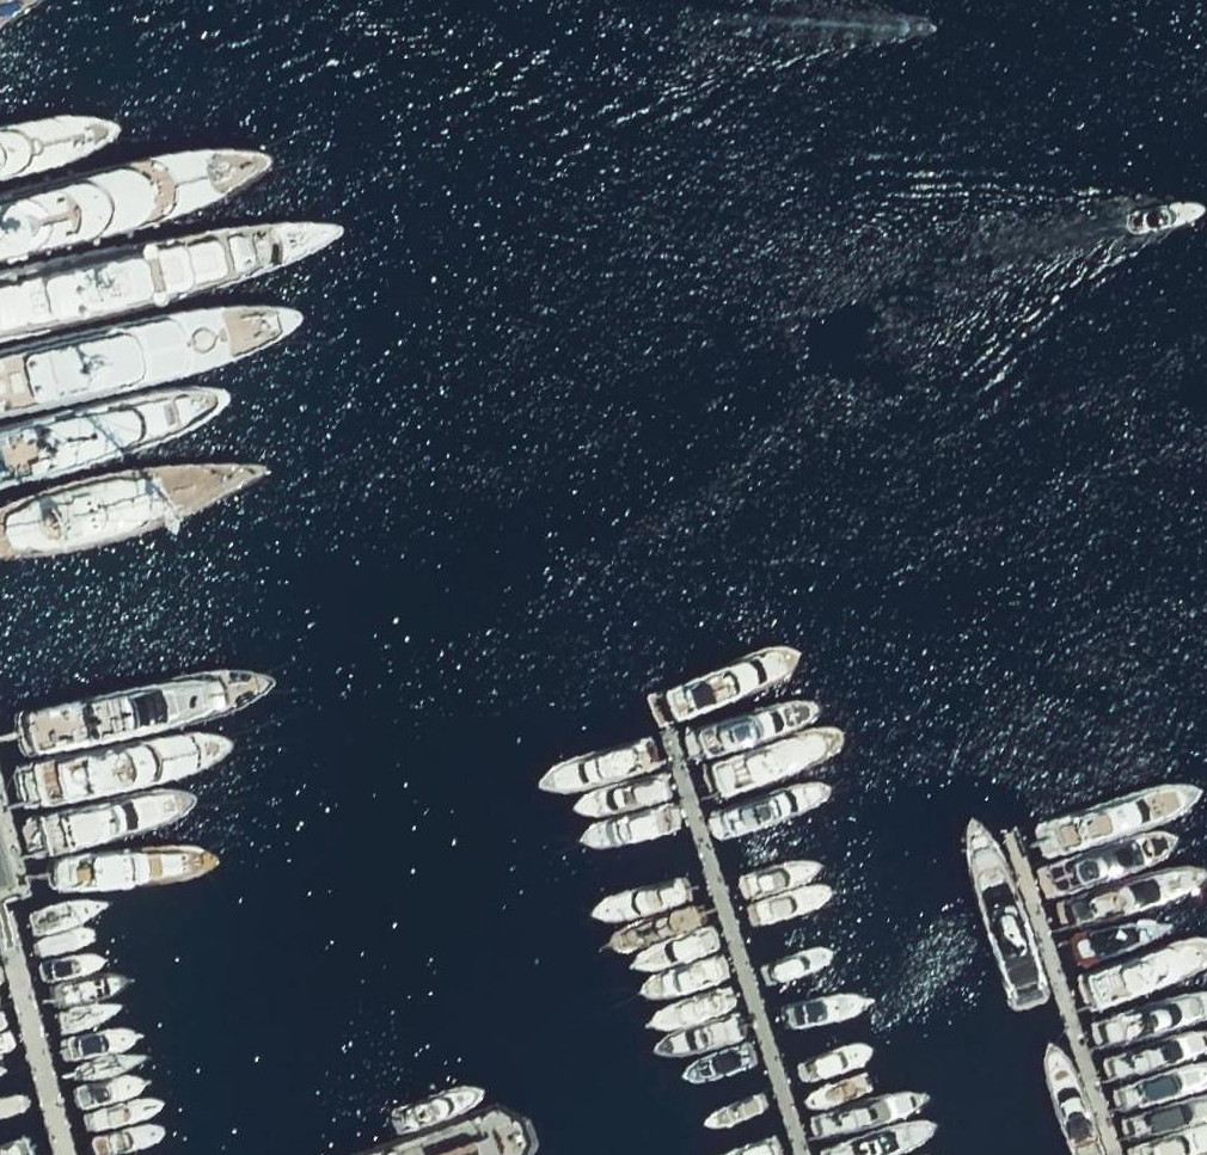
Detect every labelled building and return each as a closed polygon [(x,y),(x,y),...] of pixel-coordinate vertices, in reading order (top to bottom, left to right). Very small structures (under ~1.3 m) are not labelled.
[(428,1154),(476,1154),(471,1141),(428,1154)]
